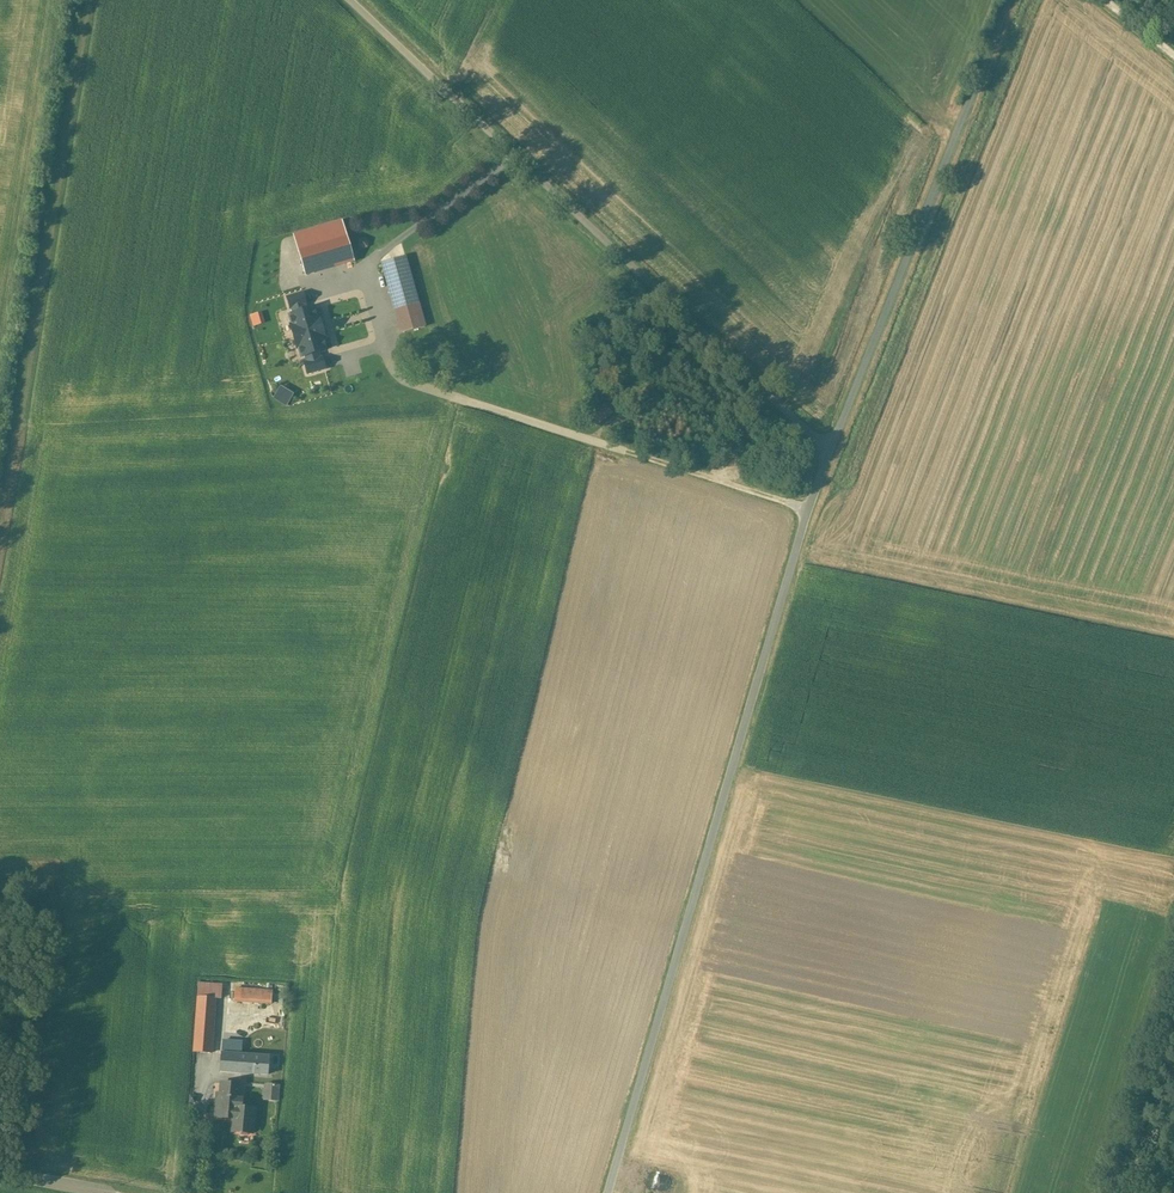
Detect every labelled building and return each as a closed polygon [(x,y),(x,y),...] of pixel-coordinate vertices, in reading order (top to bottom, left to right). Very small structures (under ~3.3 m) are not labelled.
[(342,221),(293,235),(297,248),(346,234),(342,221)] [(346,234),(297,248),(305,274),(353,260),(346,234)] [(405,256),(381,263),(401,333),(425,326),(405,256)] [(306,304),(303,294),(288,298),(291,309),(292,308),(304,305),(306,304)] [(292,308),(294,315),(306,311),(304,305),(292,308)] [(299,347),(302,357),(306,356),(318,353),(326,350),(323,341),(325,340),(319,318),(317,318),(314,309),(306,311),(294,315),(290,316),(293,325),(291,326),(298,348),(299,347)] [(306,356),(308,362),(320,359),(318,353),(306,356)] [(308,362),(305,363),(308,374),(325,369),(322,358),(320,359),(308,362)] [(292,395),(280,388),(275,397),(287,404),(292,395)] [(605,402),(590,414),(599,425),(613,413),(605,402)] [(199,987),(198,997),(216,999),(221,999),(221,989),(199,987)] [(272,991),(235,989),(235,1002),(272,1003),(272,991)] [(216,999),(198,997),(194,1052),(212,1053),(216,999)] [(270,1044),(223,1040),(222,1053),(269,1057),(270,1044)] [(222,1053),(220,1070),(249,1073),(249,1083),(266,1084),(267,1084),(269,1057),(222,1053)] [(240,1084),(222,1083),(221,1093),(217,1093),(215,1116),(234,1118),(237,1118),(238,1108),(240,1108),(241,1108),(241,1099),(239,1098),(240,1084)] [(278,1085),(267,1084),(266,1084),(265,1099),(277,1100),(278,1085)] [(255,1109),(241,1108),(240,1108),(238,1108),(237,1118),(234,1118),(232,1131),(240,1132),(241,1133),(248,1134),(250,1132),(253,1133),(255,1109)]
